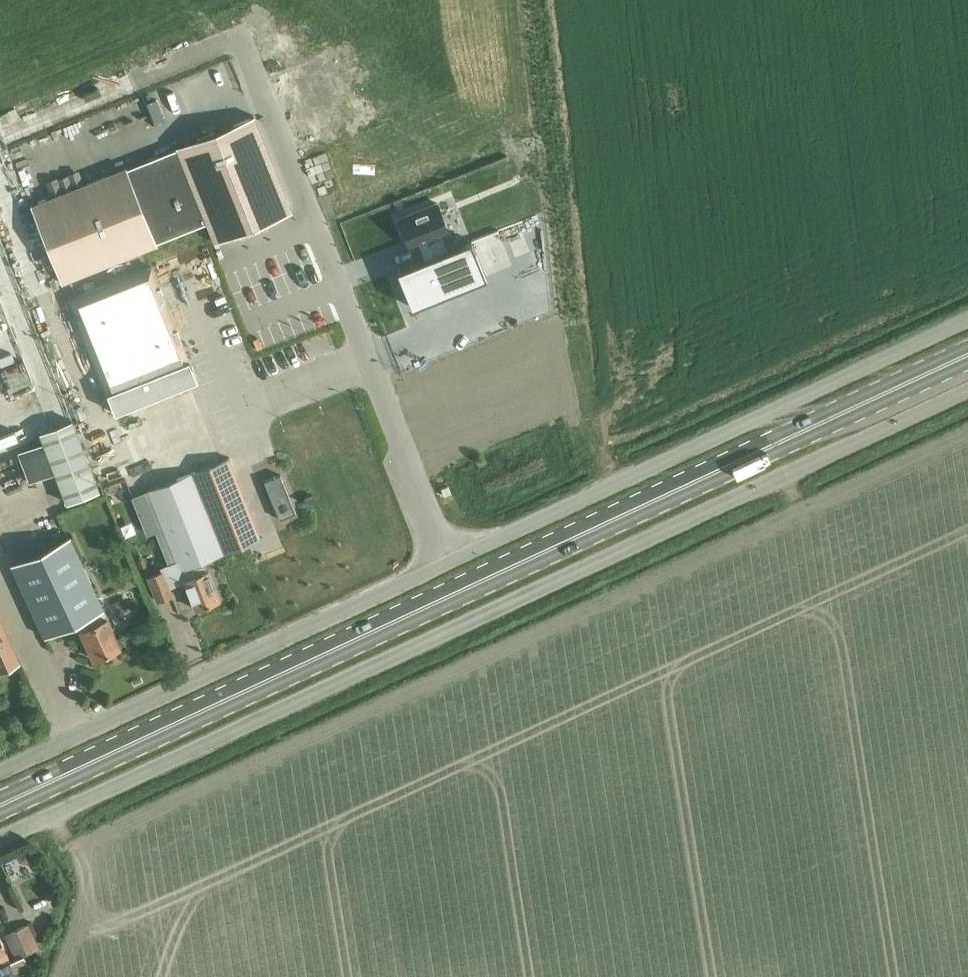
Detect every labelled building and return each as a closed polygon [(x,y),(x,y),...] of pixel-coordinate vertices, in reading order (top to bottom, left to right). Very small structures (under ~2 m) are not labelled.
[(255,225),(291,211),(253,115),(175,146),(176,148),(126,168),(125,166),(30,204),(61,282),(156,243),(156,241),(206,221),(214,242),(255,225)] [(66,185),(87,178),(82,164),(61,172),(66,185)] [(438,204),(400,219),(413,247),(421,244),(426,257),(401,269),(415,304),(488,277),(473,241),(449,250),(442,235),(451,233),(438,204)] [(150,266),(68,299),(114,412),(188,382),(196,379),(150,266)] [(71,420),(39,433),(66,501),(98,489),(71,420)] [(227,458),(147,490),(177,566),(162,572),(162,571),(147,577),(149,581),(201,560),(259,537),(227,458)] [(280,474),(263,480),(279,519),(295,512),(280,474)] [(92,658),(118,646),(66,537),(9,564),(43,635),(75,621),(92,658)] [(154,563),(168,564),(168,552),(154,552),(154,563)] [(201,560),(149,581),(156,600),(171,594),(168,587),(183,581),(194,609),(218,599),(207,570),(205,571),(201,560)] [(19,661),(0,619),(0,670),(19,661)] [(14,972),(19,969),(32,963),(27,953),(37,948),(26,924),(3,935),(13,957),(7,959),(14,972)] [(19,969),(14,972),(7,959),(2,961),(0,963),(0,976),(23,976),(19,969)]
